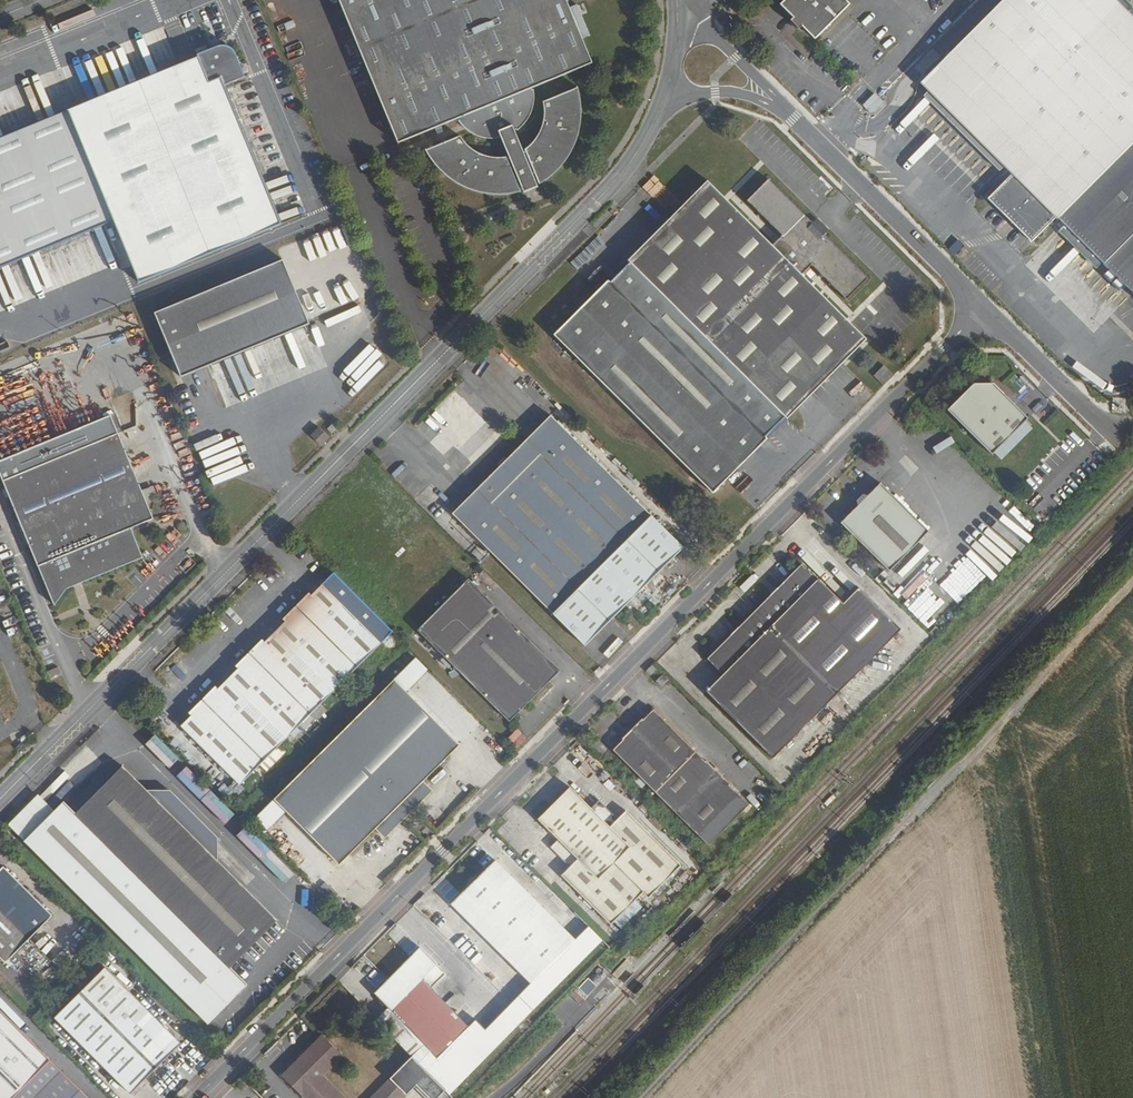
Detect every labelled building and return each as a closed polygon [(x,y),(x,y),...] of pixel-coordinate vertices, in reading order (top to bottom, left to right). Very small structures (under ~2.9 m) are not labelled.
[(515,113),(516,112),(523,106),(528,99),(532,92),(533,91),(592,67),(564,0),(338,0),(399,146),(456,122),(469,125),(473,126),(480,126),(492,124),(494,124),(498,123),(503,121),(506,120),(508,119),(510,118),(515,113)] [(846,0),(787,0),(782,5),(794,18),(792,20),(801,29),(804,27),(816,39),(851,4),(846,0)] [(1115,0),(1003,0),(921,83),(926,87),(929,90),(1003,165),(1012,174),(989,196),(1033,239),(1055,216),(1132,291),(1132,17),(1115,0)] [(1132,17),(1132,8),(1125,0),(1115,0),(1132,17)] [(140,283),(282,226),(225,86),(246,78),(237,54),(220,47),(199,55),(200,58),(0,139),(0,267),(114,220),(140,283)] [(1003,165),(929,90),(924,97),(999,170),(1003,165)] [(536,110),(536,115),(537,118),(536,124),(535,130),(534,132),(531,138),(527,143),(524,146),(520,148),(518,150),(516,151),(514,152),(511,153),(508,154),(506,155),(505,155),(504,156),(500,155),(497,155),(490,154),(479,150),(474,147),(468,140),(465,137),(431,151),(438,165),(444,173),(452,180),(458,185),(468,190),(477,193),(488,196),(494,197),(497,196),(507,197),(515,196),(522,194),(532,190),(535,188),(544,182),(555,171),(559,165),(565,154),(571,141),(572,134),(573,127),(573,118),(572,108),(569,94),(536,108),(536,110)] [(492,125),(505,155),(506,155),(508,154),(511,153),(514,152),(516,151),(518,150),(520,148),(508,119),(506,120),(503,121),(498,123),(494,124),(492,124),(492,125)] [(870,275),(771,177),(750,198),(785,233),(775,243),(710,178),(630,258),(633,260),(786,413),(789,416),(868,336),(804,272),(814,262),(849,296),(870,275)] [(786,413),(633,260),(609,284),(606,281),(554,335),(714,493),(769,438),(765,435),(786,413)] [(283,261),(155,313),(182,377),(309,325),(283,261)] [(886,383),(896,372),(886,362),(876,373),(886,383)] [(995,382),(976,381),(949,408),(993,453),(1030,416),(995,382)] [(0,460),(0,472),(57,603),(69,586),(74,579),(83,576),(84,580),(144,555),(134,526),(156,518),(112,413),(0,460)] [(542,452),(567,427),(553,413),(528,438),(542,452)] [(333,425),(327,431),(331,436),(337,430),(333,425)] [(685,545),(567,427),(542,452),(528,438),(479,487),(493,501),(468,525),(587,643),(685,545)] [(318,431),(310,439),(311,439),(319,432),(318,431)] [(311,439),(320,448),(327,440),(319,432),(311,439)] [(931,529),(882,481),(870,493),(865,492),(858,499),(860,503),(842,520),(891,569),(931,529)] [(455,511),(468,525),(493,501),(479,487),(455,511)] [(803,562),(756,609),(709,656),(724,672),(707,689),(775,756),(839,692),(903,628),(861,586),(845,601),(820,577),(819,578),(803,562)] [(74,579),(69,586),(84,580),(83,576),(74,579)] [(562,668),(470,576),(419,627),(511,719),(562,668)] [(384,639),(325,580),(314,591),(312,589),(285,616),(287,618),(267,639),(265,637),(238,663),(240,665),(220,686),(218,684),(191,710),(193,712),(182,723),(241,782),(384,639)] [(658,667),(654,663),(648,668),(652,672),(658,667)] [(60,665),(49,669),(52,675),(63,671),(60,665)] [(663,685),(671,676),(665,671),(657,679),(663,685)] [(461,742),(396,677),(276,797),(341,862),(378,826),(387,835),(434,787),(425,778),(461,742)] [(145,689),(141,684),(131,694),(135,699),(145,689)] [(707,759),(655,707),(645,717),(644,716),(623,736),(624,737),(614,748),(700,833),(740,792),(730,782),(731,781),(708,758),(707,759)] [(508,738),(517,748),(527,739),(518,729),(508,738)] [(154,736),(145,745),(169,767),(177,758),(154,736)] [(125,764),(96,793),(77,811),(66,799),(27,838),(209,1020),(248,981),(231,965),(249,947),(248,945),(278,918),(219,858),(149,788),(125,764)] [(563,873),(598,908),(612,922),(644,890),(649,896),(682,863),(628,808),(619,817),(600,797),(592,805),(571,785),(539,817),(560,837),(552,845),(571,864),(563,873)] [(172,788),(149,788),(219,858),(219,835),(172,788)] [(438,1055),(389,1006),(374,1020),(411,1056),(412,1055),(413,1054),(429,1070),(447,1088),(451,1093),(602,941),(588,927),(575,939),(495,860),(450,905),(530,984),(486,1031),(474,1019),(469,1023),(438,1055)] [(30,936),(43,924),(54,913),(5,864),(0,868),(0,906),(30,936)] [(7,960),(30,936),(0,906),(0,953),(7,960)] [(437,962),(420,946),(374,992),(389,1006),(438,1055),(469,1023),(422,977),(437,962)] [(182,1041),(106,965),(56,1015),(132,1091),(182,1041)] [(597,986),(588,978),(579,988),(587,996),(597,986)] [(0,1006),(0,1097),(91,1097),(0,1006)] [(325,1073),(344,1054),(323,1033),(283,1073),(308,1097),(350,1097),(325,1073)] [(418,1083),(429,1070),(413,1054),(412,1055),(411,1056),(370,1097),(402,1097),(418,1083)] [(256,1069),(252,1065),(244,1073),(248,1077),(256,1069)] [(418,1083),(433,1097),(436,1097),(447,1088),(429,1070),(418,1083)]
